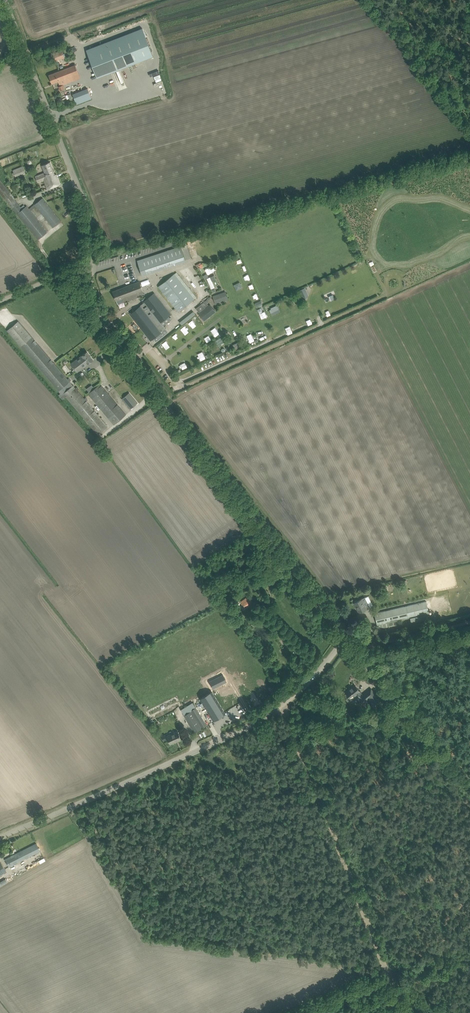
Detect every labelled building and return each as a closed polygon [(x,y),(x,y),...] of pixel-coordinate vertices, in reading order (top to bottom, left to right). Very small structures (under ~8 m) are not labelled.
[(97,78),(111,72),(121,69),(153,56),(144,33),(107,47),(105,42),(86,50),(97,78)] [(53,53),(56,61),(59,60),(58,58),(61,57),(62,59),(65,57),(62,50),(53,53)] [(75,65),(53,73),(49,75),(52,83),(58,81),(60,86),(59,86),(60,91),(65,89),(63,85),(81,78),(75,65)] [(73,94),(77,104),(92,98),(88,88),(73,94)] [(38,183),(41,182),(44,180),(47,189),(60,184),(58,177),(57,178),(50,162),(45,164),(42,165),(45,172),(35,176),(38,183)] [(13,170),(15,175),(15,176),(17,175),(21,173),(22,174),(25,173),(22,166),(15,169),(13,170)] [(11,206),(17,202),(0,181),(0,193),(11,206)] [(34,204),(29,208),(27,206),(23,209),(17,202),(11,207),(38,240),(48,232),(40,222),(38,219),(31,210),(36,206),(53,227),(61,221),(43,198),(35,204),(34,204)] [(138,260),(142,275),(185,261),(181,246),(138,260)] [(205,269),(207,274),(214,271),(212,265),(205,269)] [(159,286),(178,311),(194,299),(174,274),(159,286)] [(139,281),(118,289),(113,291),(116,300),(117,300),(118,304),(124,301),(124,302),(144,294),(139,281)] [(241,283),(234,286),(237,291),(244,289),(241,283)] [(226,291),(216,295),(213,296),(215,304),(229,299),(226,291)] [(142,302),(144,303),(130,314),(151,341),(164,330),(160,324),(172,314),(155,292),(142,302)] [(211,298),(202,305),(205,308),(209,305),(207,303),(212,299),(211,298)] [(198,314),(204,321),(216,311),(210,304),(209,305),(205,308),(198,314)] [(276,307),(270,310),(272,315),(280,311),(277,305),(275,306),(276,307)] [(192,319),(188,323),(192,328),(197,325),(192,319)] [(7,330),(20,346),(60,393),(59,395),(62,399),(65,396),(98,435),(108,426),(77,390),(75,388),(70,382),(71,380),(69,377),(68,379),(18,321),(7,330)] [(216,345),(218,343),(219,345),(226,340),(223,336),(214,342),(216,345)] [(234,344),(236,349),(242,346),(240,341),(234,344)] [(87,351),(83,354),(71,364),(77,372),(93,359),(87,351)] [(88,394),(109,418),(114,425),(126,415),(121,408),(100,384),(88,394)] [(122,398),(131,409),(138,403),(129,392),(122,398)] [(241,601),(242,602),(245,606),(252,601),(248,596),(241,601)] [(365,598),(362,599),(359,600),(354,603),(356,607),(357,606),(360,612),(364,610),(367,609),(366,608),(369,607),(365,598)] [(429,613),(427,605),(427,601),(375,613),(378,625),(429,613)] [(226,607),(230,612),(238,606),(235,602),(231,605),(230,604),(226,607)] [(223,674),(212,680),(216,687),(226,681),(223,674)] [(357,693),(360,697),(363,695),(360,691),(355,684),(346,691),(351,698),(357,693)] [(363,695),(360,697),(363,702),(368,698),(374,706),(381,701),(371,689),(363,695)] [(200,699),(213,720),(225,712),(212,691),(200,699)] [(398,708),(406,719),(412,715),(403,704),(398,708)] [(184,715),(192,728),(195,732),(207,724),(196,707),(193,709),(192,708),(191,709),(189,706),(182,710),(185,715),(184,715)] [(178,731),(166,736),(166,734),(162,736),(164,739),(168,737),(171,743),(181,738),(178,731)] [(5,859),(7,863),(9,867),(40,851),(36,843),(5,859)]
